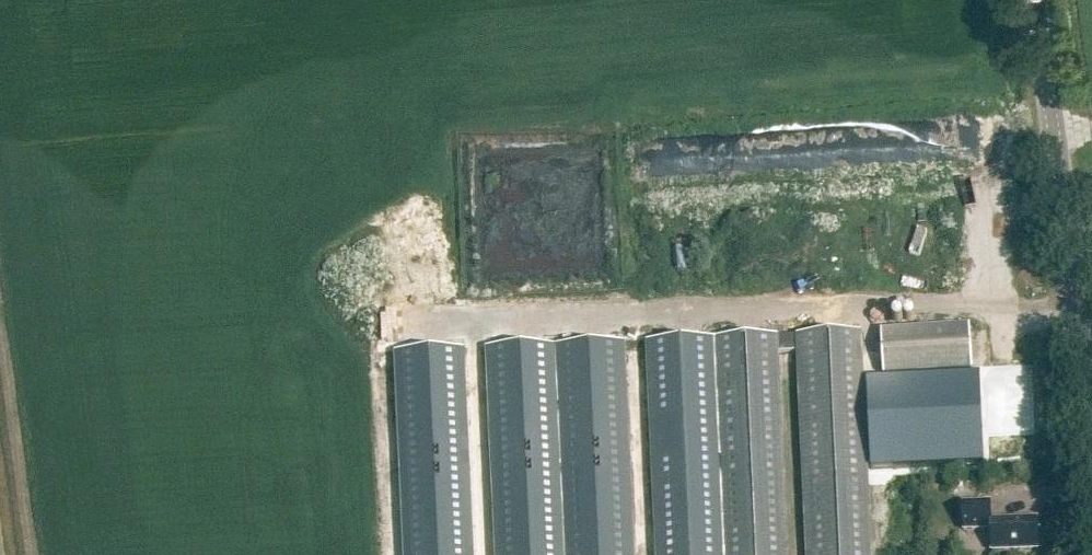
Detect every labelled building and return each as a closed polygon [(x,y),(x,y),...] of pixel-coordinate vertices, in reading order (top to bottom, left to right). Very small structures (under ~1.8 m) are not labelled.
[(970,328),(882,333),(884,377),(972,372),(970,328)] [(860,335),(715,342),(725,554),(787,554),(777,354),(799,353),(809,554),(870,554),(860,335)] [(650,345),(659,554),(725,554),(715,342),(650,345)] [(566,554),(635,554),(625,346),(556,349),(566,554)] [(497,554),(566,554),(556,349),(487,353),(497,554)] [(396,357),(405,554),(474,554),(465,354),(396,357)] [(980,379),(869,384),(872,472),(984,467),(980,379)] [(991,504),(963,505),(964,532),(991,532),(992,553),(1039,552),(1038,521),(992,522),(991,504)]
